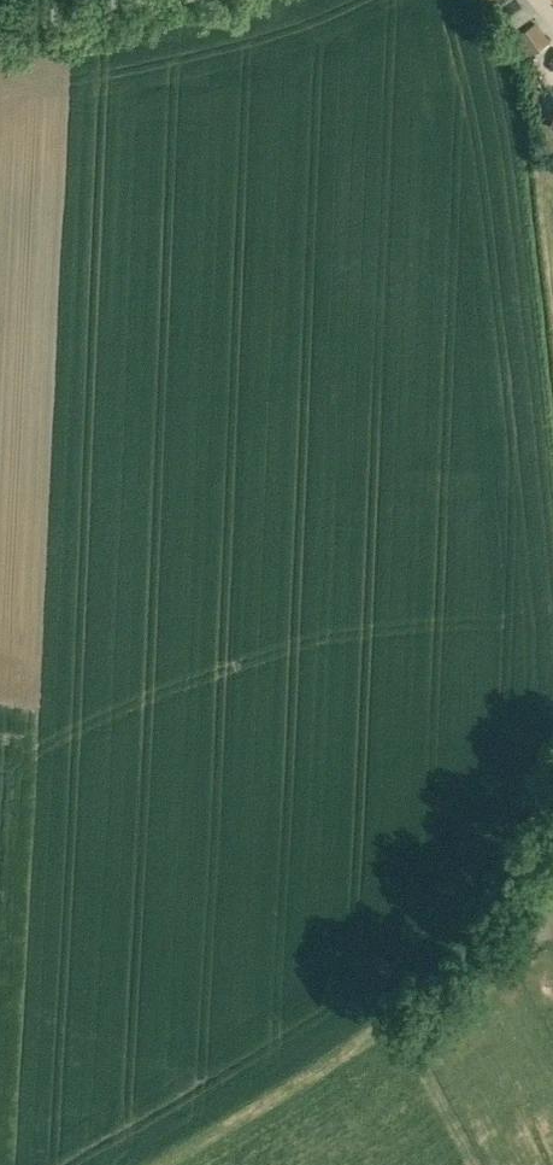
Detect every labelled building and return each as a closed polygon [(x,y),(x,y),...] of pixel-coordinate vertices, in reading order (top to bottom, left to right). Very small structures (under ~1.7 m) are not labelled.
[(536,22),(520,33),(533,52),(549,41),(536,22)]
